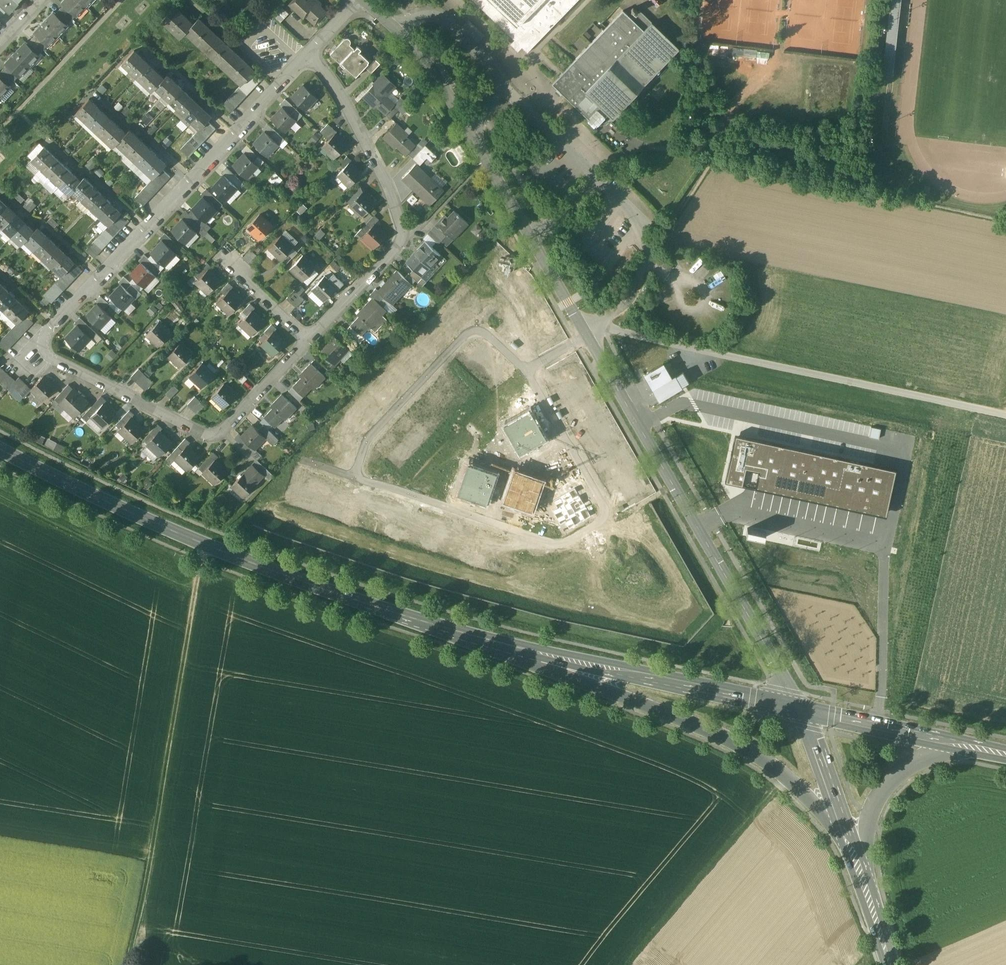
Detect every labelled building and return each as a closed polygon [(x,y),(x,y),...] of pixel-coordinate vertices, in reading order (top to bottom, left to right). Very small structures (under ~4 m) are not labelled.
[(16,0),(0,0),(0,4),(7,11),(9,13),(19,3),(18,2),(16,0)] [(80,0),(64,0),(62,2),(64,4),(76,15),(77,17),(87,6),(80,0)] [(306,0),(293,0),(289,4),(303,17),(305,15),(315,24),(326,12),(320,6),(321,3),(318,0),(307,0),(306,0)] [(516,40),(512,44),(519,51),(523,47),(529,52),(579,0),(474,0),(516,40)] [(76,15),(64,4),(61,9),(72,20),(76,15)] [(272,14),(281,23),(289,14),(280,5),(272,14)] [(193,24),(175,8),(162,23),(179,39),(185,33),(193,24)] [(72,20),(61,9),(56,13),(68,24),(72,20)] [(56,13),(54,11),(44,22),(59,36),(69,25),(68,24),(56,13)] [(624,11),(554,85),(582,112),(597,127),(610,113),(614,117),(679,49),(649,20),(642,28),(632,19),(629,16),(624,11)] [(636,15),(632,19),(642,28),(649,20),(640,11),(638,13),(636,15)] [(236,53),(199,17),(193,24),(185,33),(222,68),(236,53)] [(44,22),(34,32),(48,45),(49,47),(59,36),(44,22)] [(48,45),(36,34),(32,39),(44,49),(48,45)] [(44,49),(32,39),(28,43),(39,55),(44,49)] [(344,40),(330,55),(340,64),(341,63),(354,49),(350,45),(351,43),(350,41),(350,40),(349,39),(347,39),(346,39),(344,40)] [(28,43),(26,42),(16,52),(31,67),(41,56),(39,55),(28,43)] [(732,53),(768,58),(769,51),(733,47),(732,53)] [(369,64),(354,49),(341,63),(356,77),(369,64)] [(134,51),(122,64),(130,71),(142,59),(134,51)] [(31,67),(16,52),(5,63),(7,65),(19,76),(20,78),(31,67)] [(255,70),(236,53),(222,68),(240,86),(243,83),(247,79),(250,75),(255,71),(255,70)] [(142,59),(130,71),(137,78),(149,65),(142,59)] [(375,59),(366,69),(371,74),(380,64),(375,59)] [(19,76),(7,65),(3,70),(15,81),(19,76)] [(149,65),(137,78),(144,85),(156,72),(149,65)] [(3,70),(0,73),(0,76),(10,86),(15,81),(3,70)] [(262,78),(255,71),(250,75),(258,83),(262,78)] [(156,72),(144,85),(152,92),(155,88),(164,79),(156,72)] [(164,79),(155,88),(163,95),(175,82),(167,75),(164,79)] [(258,83),(250,75),(247,79),(254,87),(258,83)] [(383,75),(362,97),(369,104),(367,106),(372,110),(373,108),(374,109),(376,107),(385,115),(393,106),(395,105),(394,104),(386,96),(395,87),(383,75)] [(1,98),(12,87),(10,86),(0,76),(0,97),(1,98)] [(254,87),(247,79),(243,83),(251,91),(254,87)] [(175,82),(163,95),(170,102),(182,89),(175,82)] [(251,91),(243,83),(240,86),(239,87),(247,95),(251,91)] [(303,86),(292,98),(305,110),(316,98),(303,86)] [(247,95),(239,87),(235,91),(243,99),(247,95)] [(182,89),(170,102),(177,109),(189,96),(182,89)] [(243,99),(235,91),(231,95),(239,103),(243,99)] [(239,103),(231,95),(227,100),(235,107),(239,103)] [(189,96),(177,109),(184,116),(197,103),(189,96)] [(401,98),(394,104),(395,105),(393,106),(397,110),(405,102),(401,98)] [(98,108),(89,99),(75,113),(85,122),(98,108)] [(293,107),(285,99),(280,105),(283,108),(288,112),(293,107)] [(235,107),(227,100),(223,104),(231,112),(235,107)] [(405,102),(397,110),(403,115),(410,107),(405,102)] [(197,103),(184,116),(192,122),(204,110),(197,103)] [(393,106),(385,115),(389,119),(397,110),(393,106)] [(98,108),(85,122),(94,131),(107,116),(98,108)] [(283,108),(272,120),(284,131),(295,119),(288,112),(283,108)] [(204,110),(192,122),(199,129),(203,125),(207,121),(211,116),(204,110)] [(139,121),(145,126),(153,117),(147,111),(139,121)] [(107,116),(94,131),(103,139),(117,125),(107,116)] [(215,128),(207,121),(203,125),(211,133),(215,128)] [(152,134),(157,126),(152,123),(147,131),(152,134)] [(415,145),(402,134),(405,131),(396,123),(382,138),(395,150),(397,147),(406,156),(408,154),(415,145)] [(275,131),(267,124),(262,129),(265,132),(270,137),(275,131)] [(332,128),(327,124),(320,132),(325,136),(332,128)] [(117,125),(103,139),(113,148),(116,144),(126,134),(117,125)] [(211,133),(203,125),(199,129),(207,137),(211,133)] [(332,128),(325,136),(329,140),(334,134),(336,132),(332,128)] [(207,137),(199,129),(195,133),(203,141),(207,137)] [(126,134),(116,144),(125,153),(139,139),(129,130),(126,134)] [(315,130),(309,139),(315,143),(321,134),(315,130)] [(270,137),(265,132),(254,144),(267,156),(278,144),(270,137)] [(203,141),(195,133),(191,138),(200,145),(203,141)] [(346,146),(334,134),(329,140),(323,147),(335,158),(346,146)] [(200,145),(191,138),(188,142),(196,149),(200,145)] [(139,139),(125,153),(135,161),(148,147),(139,139)] [(427,143),(422,139),(417,145),(422,149),(427,143)] [(196,149),(188,142),(184,146),(192,153),(196,149)] [(415,145),(408,154),(412,158),(422,149),(416,144),(415,145)] [(418,163),(420,165),(427,158),(431,162),(436,156),(425,145),(422,149),(427,153),(418,163)] [(192,153),(184,146),(180,149),(188,157),(192,153)] [(255,153),(247,146),(242,151),(245,154),(250,159),(255,153)] [(148,147),(135,161),(144,170),(157,156),(148,147)] [(44,148),(32,161),(41,169),(53,156),(44,148)] [(422,149),(412,158),(418,163),(427,153),(422,149)] [(245,154),(233,166),(246,178),(257,166),(250,159),(245,154)] [(62,164),(53,156),(41,169),(50,177),(62,164)] [(157,156),(144,170),(153,178),(154,177),(158,173),(162,169),(166,164),(157,156)] [(347,156),(339,164),(344,168),(349,162),(351,160),(347,156)] [(344,168),(339,173),(344,177),(342,179),(349,186),(361,173),(349,162),(344,168)] [(71,173),(62,164),(50,177),(59,186),(71,173)] [(415,165),(403,179),(430,204),(443,190),(415,165)] [(235,175),(227,167),(222,172),(225,175),(230,180),(235,175)] [(170,176),(162,169),(158,173),(166,181),(170,176)] [(283,180),(275,172),(268,180),(276,187),(283,180)] [(81,181),(71,173),(59,186),(68,194),(72,191),(81,181)] [(166,181),(158,173),(154,177),(162,185),(166,181)] [(225,175),(213,187),(226,200),(238,187),(230,180),(225,175)] [(162,185),(154,177),(153,178),(150,182),(158,189),(162,185)] [(81,181),(72,191),(81,200),(93,187),(84,178),(81,181)] [(158,189),(150,182),(146,186),(154,193),(158,189)] [(154,193),(146,186),(142,190),(150,197),(154,193)] [(360,186),(353,194),(357,198),(362,192),(364,190),(360,186)] [(102,195),(93,187),(81,200),(90,208),(102,195)] [(214,197),(206,189),(201,194),(204,197),(209,203),(214,197)] [(150,197),(142,190),(139,194),(147,201),(150,197)] [(357,198),(353,203),(357,207),(355,209),(356,210),(363,216),(374,204),(362,192),(357,198)] [(147,201),(139,194),(135,197),(143,205),(147,201)] [(357,198),(353,194),(348,199),(352,203),(353,203),(357,198)] [(102,195),(90,208),(99,217),(111,204),(102,195)] [(204,197),(192,209),(205,222),(217,209),(209,203),(204,197)] [(223,206),(214,197),(209,203),(217,209),(218,211),(223,206)] [(352,203),(349,206),(350,206),(349,208),(348,210),(352,213),(354,212),(356,210),(355,209),(357,207),(353,203),(352,203)] [(111,204),(99,217),(109,225),(113,221),(117,217),(121,212),(111,204)] [(6,207),(0,213),(0,228),(2,229),(15,215),(6,207)] [(205,222),(192,209),(188,214),(202,227),(205,230),(207,231),(211,227),(205,222)] [(188,214),(185,211),(180,216),(183,219),(196,231),(197,232),(202,227),(188,214)] [(453,211),(447,218),(444,215),(437,223),(435,225),(446,236),(441,241),(446,246),(452,239),(467,224),(453,211)] [(129,220),(121,212),(117,217),(125,224),(129,220)] [(272,226),(260,214),(247,227),(260,239),(272,226)] [(24,223),(15,215),(2,229),(11,238),(24,223)] [(374,215),(367,223),(371,227),(374,224),(379,219),(374,215)] [(125,224),(117,217),(113,221),(121,229),(125,224)] [(183,219),(172,231),(185,243),(196,231),(183,219)] [(121,229),(113,221),(109,225),(117,233),(121,229)] [(24,223),(11,238),(20,246),(24,242),(34,232),(24,223)] [(371,227),(362,236),(374,248),(386,235),(374,224),(371,227)] [(117,233),(109,225),(105,229),(113,237),(117,233)] [(435,225),(427,233),(438,244),(441,241),(446,236),(435,225)] [(205,230),(202,227),(197,232),(200,235),(205,230)] [(34,232),(24,242),(33,251),(46,237),(37,229),(34,232)] [(113,237),(105,229),(101,233),(109,241),(113,237)] [(109,241),(101,233),(97,237),(105,245),(109,241)] [(173,240),(164,233),(159,238),(162,241),(167,246),(173,240)] [(293,247),(281,236),(269,248),(281,260),(293,247)] [(46,237),(33,251),(43,259),(56,246),(46,237)] [(105,245),(97,237),(93,242),(102,249),(105,245)] [(167,246),(162,241),(151,253),(164,265),(175,253),(167,246)] [(425,241),(417,250),(419,252),(408,264),(413,270),(420,276),(440,255),(441,255),(425,241)] [(102,249),(93,242),(90,246),(98,253),(102,249)] [(56,246),(43,259),(52,268),(65,254),(56,246)] [(98,253),(90,246),(86,250),(94,257),(98,253)] [(255,254),(251,250),(243,258),(248,262),(255,254)] [(74,263),(65,254),(52,268),(61,276),(70,266),(71,266),(74,263)] [(255,254),(248,262),(253,267),(260,259),(255,254)] [(152,262),(144,255),(139,260),(142,263),(147,268),(152,262)] [(315,267),(302,256),(291,269),(303,280),(315,267)] [(211,267),(206,262),(199,270),(203,274),(207,269),(208,270),(211,267)] [(82,270),(74,263),(71,266),(70,266),(78,274),(82,270)] [(147,268),(142,263),(131,275),(143,287),(154,275),(147,268)] [(78,274),(70,266),(66,271),(74,278),(78,274)] [(208,270),(207,269),(203,274),(196,282),(208,294),(220,281),(208,270)] [(420,276),(413,270),(409,274),(422,286),(426,282),(420,276)] [(74,278),(66,271),(62,275),(70,283),(74,278)] [(411,283),(398,271),(393,276),(406,288),(411,283)] [(328,280),(336,288),(338,290),(344,284),(334,274),(328,280)] [(70,283),(62,275),(61,276),(58,279),(66,287),(70,283)] [(132,284),(124,276),(119,282),(121,285),(121,284),(127,289),(132,284)] [(324,276),(315,287),(319,292),(317,294),(324,301),(336,288),(328,280),(324,276)] [(379,291),(379,292),(384,296),(389,301),(392,304),(406,288),(393,276),(379,291)] [(66,287),(58,279),(55,283),(63,291),(66,287)] [(63,291),(55,283),(51,287),(59,295),(63,291)] [(228,283),(221,291),(225,295),(229,290),(230,291),(233,288),(228,283)] [(127,289),(121,284),(121,285),(110,297),(121,307),(123,309),(130,302),(131,302),(135,298),(135,297),(127,289)] [(141,293),(132,284),(127,289),(135,297),(135,298),(136,299),(141,293)] [(0,288),(0,301),(9,292),(2,286),(0,288)] [(59,295),(51,287),(47,291),(55,299),(59,295)] [(305,288),(299,294),(304,298),(309,291),(305,288)] [(384,296),(379,292),(379,291),(376,288),(370,295),(373,297),(378,302),(384,296)] [(230,291),(229,290),(225,295),(217,303),(229,315),(241,301),(230,291)] [(299,295),(294,290),(286,298),(291,303),(299,295)] [(55,299),(47,291),(43,295),(51,302),(55,299)] [(0,301),(0,307),(4,311),(16,298),(9,292),(0,301)] [(304,299),(299,295),(291,303),(296,308),(304,299)] [(108,303),(100,296),(94,301),(98,304),(102,309),(108,303)] [(389,301),(384,296),(378,302),(383,307),(389,301)] [(378,302),(373,297),(368,302),(382,315),(387,310),(383,307),(378,302)] [(22,304),(16,298),(4,311),(10,317),(22,304)] [(121,307),(113,300),(109,304),(117,312),(121,307)] [(130,302),(123,309),(128,314),(135,307),(131,302),(130,302)] [(368,302),(357,314),(359,316),(350,325),(359,333),(361,335),(369,326),(372,328),(383,316),(382,315),(368,302)] [(22,304),(10,317),(17,323),(21,319),(25,315),(29,310),(22,304)] [(98,304),(87,316),(99,328),(110,316),(102,309),(98,304)] [(250,304),(243,311),(247,316),(251,311),(252,311),(255,308),(250,304)] [(252,311),(251,311),(247,316),(240,323),(252,335),(263,322),(252,311)] [(33,322),(25,315),(21,319),(29,326),(33,322)] [(383,316),(372,328),(375,331),(386,319),(383,316)] [(97,334),(79,318),(74,323),(77,326),(90,338),(89,338),(91,340),(97,334)] [(29,326),(21,319),(17,323),(25,330),(29,326)] [(170,333),(158,322),(146,335),(159,346),(170,333)] [(25,330),(17,323),(13,327),(21,334),(25,330)] [(271,325),(264,333),(268,337),(273,332),(276,329),(271,325)] [(359,333),(350,325),(346,330),(355,338),(359,333)] [(77,326),(65,338),(78,350),(89,338),(90,338),(77,326)] [(21,334),(13,327),(9,331),(17,339),(21,334)] [(17,339),(9,331),(6,335),(14,343),(17,339)] [(268,337),(261,344),(273,355),(285,343),(273,332),(268,337)] [(14,343),(6,335),(2,339),(10,347),(14,343)] [(336,337),(321,352),(325,356),(334,365),(335,365),(349,349),(336,337)] [(2,339),(0,341),(0,345),(6,351),(10,347),(2,339)] [(193,354),(180,343),(169,355),(181,367),(193,354)] [(334,365),(325,356),(319,362),(334,375),(339,369),(335,365),(334,365)] [(202,363),(192,374),(197,378),(195,380),(196,381),(202,387),(214,374),(202,363)] [(305,374),(293,386),(303,396),(312,387),(314,388),(325,377),(311,363),(303,372),(305,374)] [(683,371),(676,375),(671,378),(663,363),(645,374),(659,399),(682,386),(689,382),(683,371)] [(138,369),(131,377),(135,381),(143,374),(138,369)] [(7,374),(0,381),(0,382),(4,385),(11,377),(7,374)] [(143,374),(135,381),(140,386),(147,378),(143,374)] [(195,380),(191,376),(185,382),(191,387),(196,381),(195,380)] [(11,377),(4,385),(8,389),(11,386),(16,381),(11,377)] [(43,377),(31,389),(32,390),(43,400),(55,387),(43,377)] [(16,381),(11,386),(16,390),(23,382),(19,378),(16,381)] [(147,378),(140,386),(145,390),(152,383),(147,378)] [(23,382),(16,390),(20,393),(27,385),(23,382)] [(236,395),(224,383),(214,394),(219,398),(217,400),(224,407),(236,395)] [(68,384),(55,399),(59,403),(60,403),(73,389),(68,384)] [(27,385),(20,393),(24,398),(32,390),(31,389),(27,385)] [(179,390),(174,385),(165,393),(171,398),(179,390)] [(303,396),(293,386),(289,391),(299,401),(303,396)] [(73,389),(60,403),(65,408),(65,407),(75,416),(87,402),(73,389)] [(276,405),(264,418),(272,425),(274,427),(283,418),(282,417),(286,412),(291,413),(296,407),(282,394),(273,403),(276,405)] [(101,397),(94,404),(98,408),(103,403),(103,404),(106,401),(101,397)] [(199,401),(195,397),(188,405),(192,409),(199,401)] [(199,401),(192,409),(197,413),(204,405),(199,401)] [(98,408),(91,416),(103,427),(115,414),(103,404),(103,403),(98,408)] [(501,423),(520,454),(549,437),(530,406),(501,423)] [(134,415),(129,411),(122,419),(126,423),(131,418),(134,415)] [(131,418),(126,423),(119,430),(131,442),(143,429),(131,418)] [(272,425),(264,418),(261,422),(263,424),(269,429),(272,425)] [(269,429),(263,424),(258,430),(265,436),(265,437),(273,444),(278,438),(269,429)] [(162,429),(157,425),(150,432),(154,436),(159,431),(160,432),(162,429)] [(242,436),(241,437),(246,441),(254,449),(254,448),(265,437),(265,436),(258,430),(253,425),(242,436)] [(160,432),(159,431),(154,436),(147,444),(159,456),(172,443),(160,432)] [(242,436),(239,434),(234,438),(242,446),(246,441),(241,437),(242,436)] [(735,434),(725,481),(886,515),(896,469),(735,434)] [(186,438),(178,446),(182,450),(187,445),(187,446),(190,443),(186,438)] [(261,454),(254,448),(254,449),(246,441),(242,446),(256,459),(261,454)] [(182,450),(175,458),(187,470),(199,457),(187,446),(187,445),(182,450)] [(213,452),(199,468),(203,472),(215,459),(215,460),(218,457),(213,452)] [(215,459),(203,472),(215,484),(227,471),(215,460),(215,459)] [(274,475),(256,459),(252,463),(264,475),(270,480),(274,475)] [(457,493),(486,502),(496,471),(467,462),(457,493)] [(264,475),(252,463),(244,472),(256,484),(264,475)] [(244,472),(232,485),(244,496),(256,484),(244,472)] [(532,511),(542,480),(519,472),(517,479),(511,477),(506,493),(511,495),(509,503),(532,511)] [(569,527),(591,515),(575,487),(554,499),(557,506),(552,509),(561,524),(566,521),(569,527)] [(778,498),(777,509),(797,510),(797,499),(778,498)] [(747,528),(746,533),(765,537),(766,533),(747,528)]
